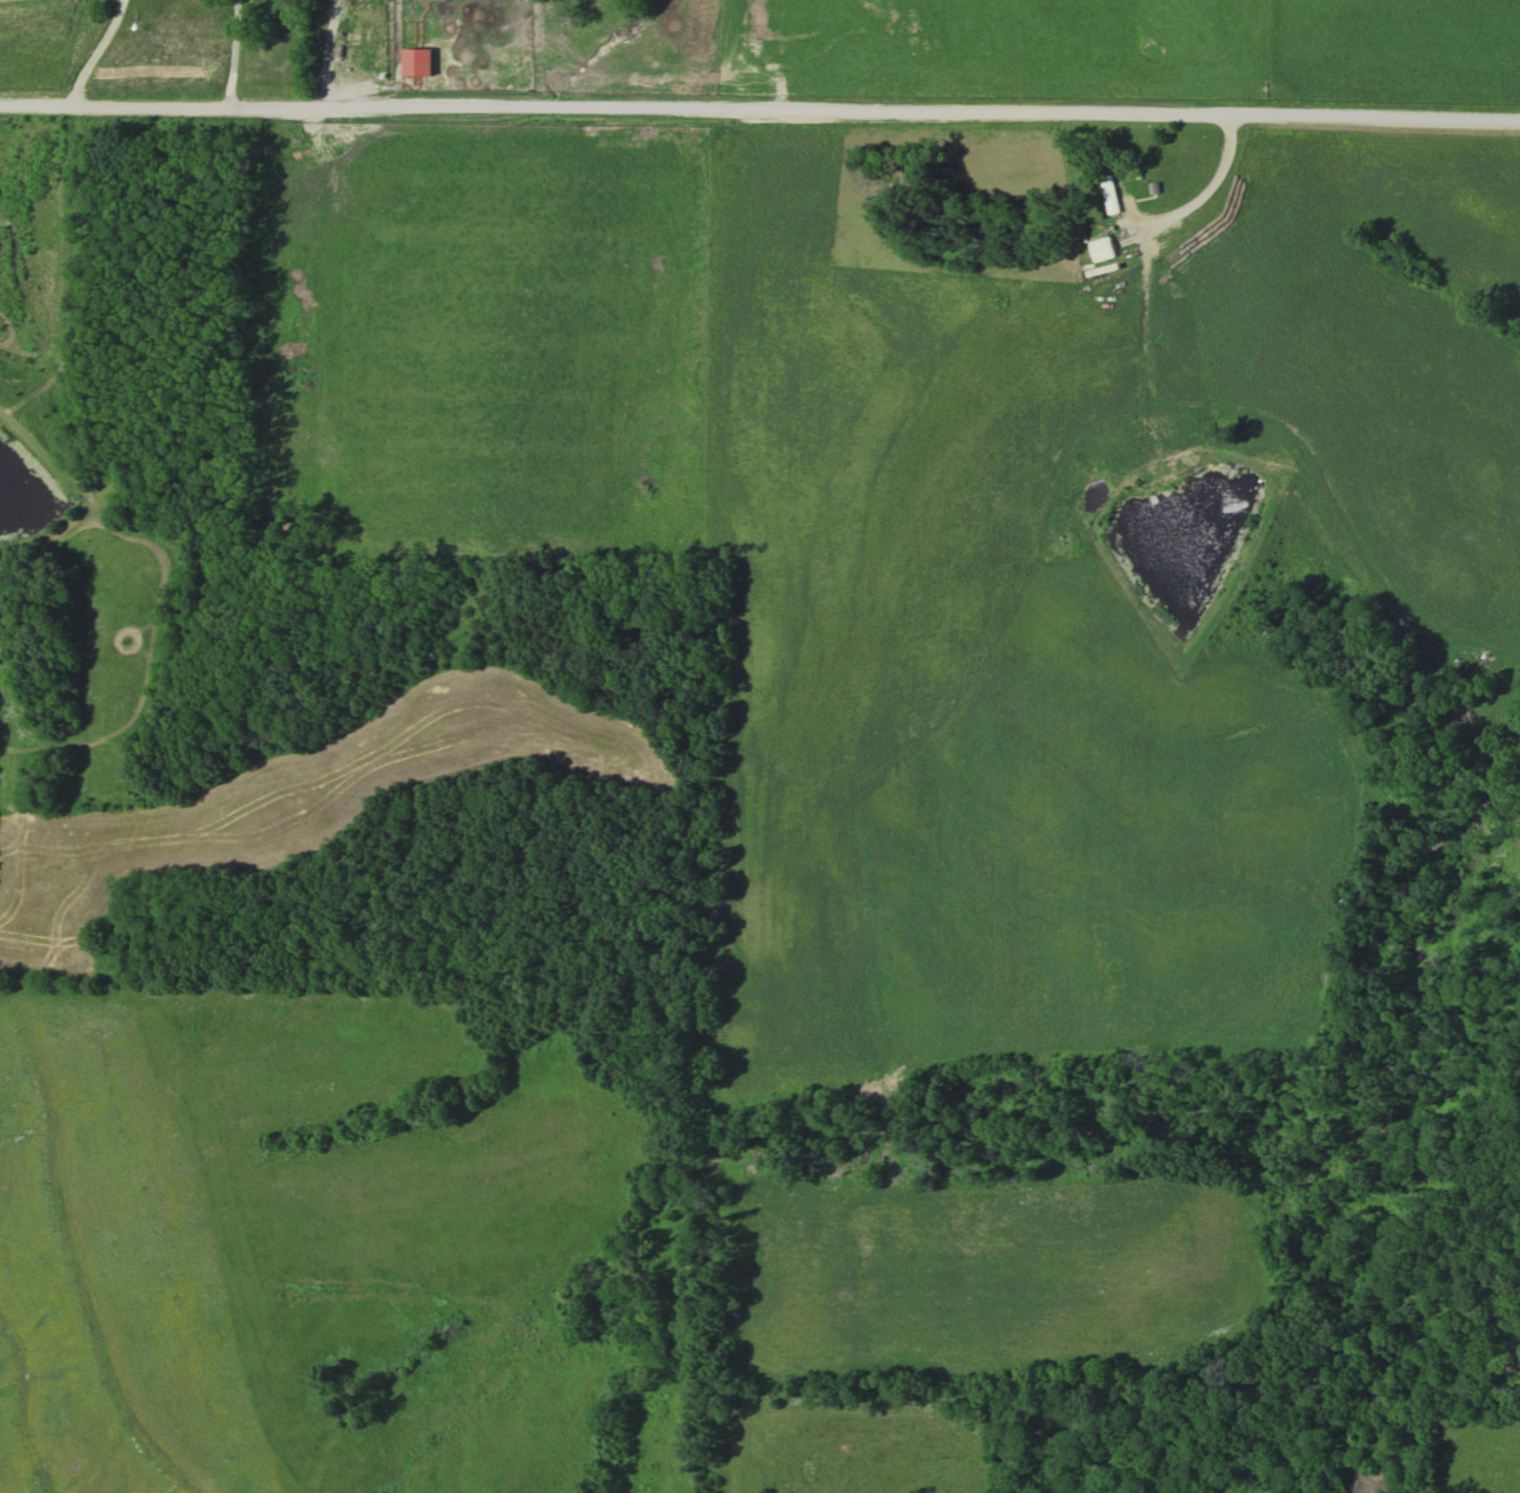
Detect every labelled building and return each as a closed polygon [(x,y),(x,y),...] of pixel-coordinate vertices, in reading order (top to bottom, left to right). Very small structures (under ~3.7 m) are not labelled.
[(1109,216),(1121,213),(1112,179),(1100,182),(1109,216)] [(1093,265),(1114,258),(1107,238),(1086,245),(1093,265)]
